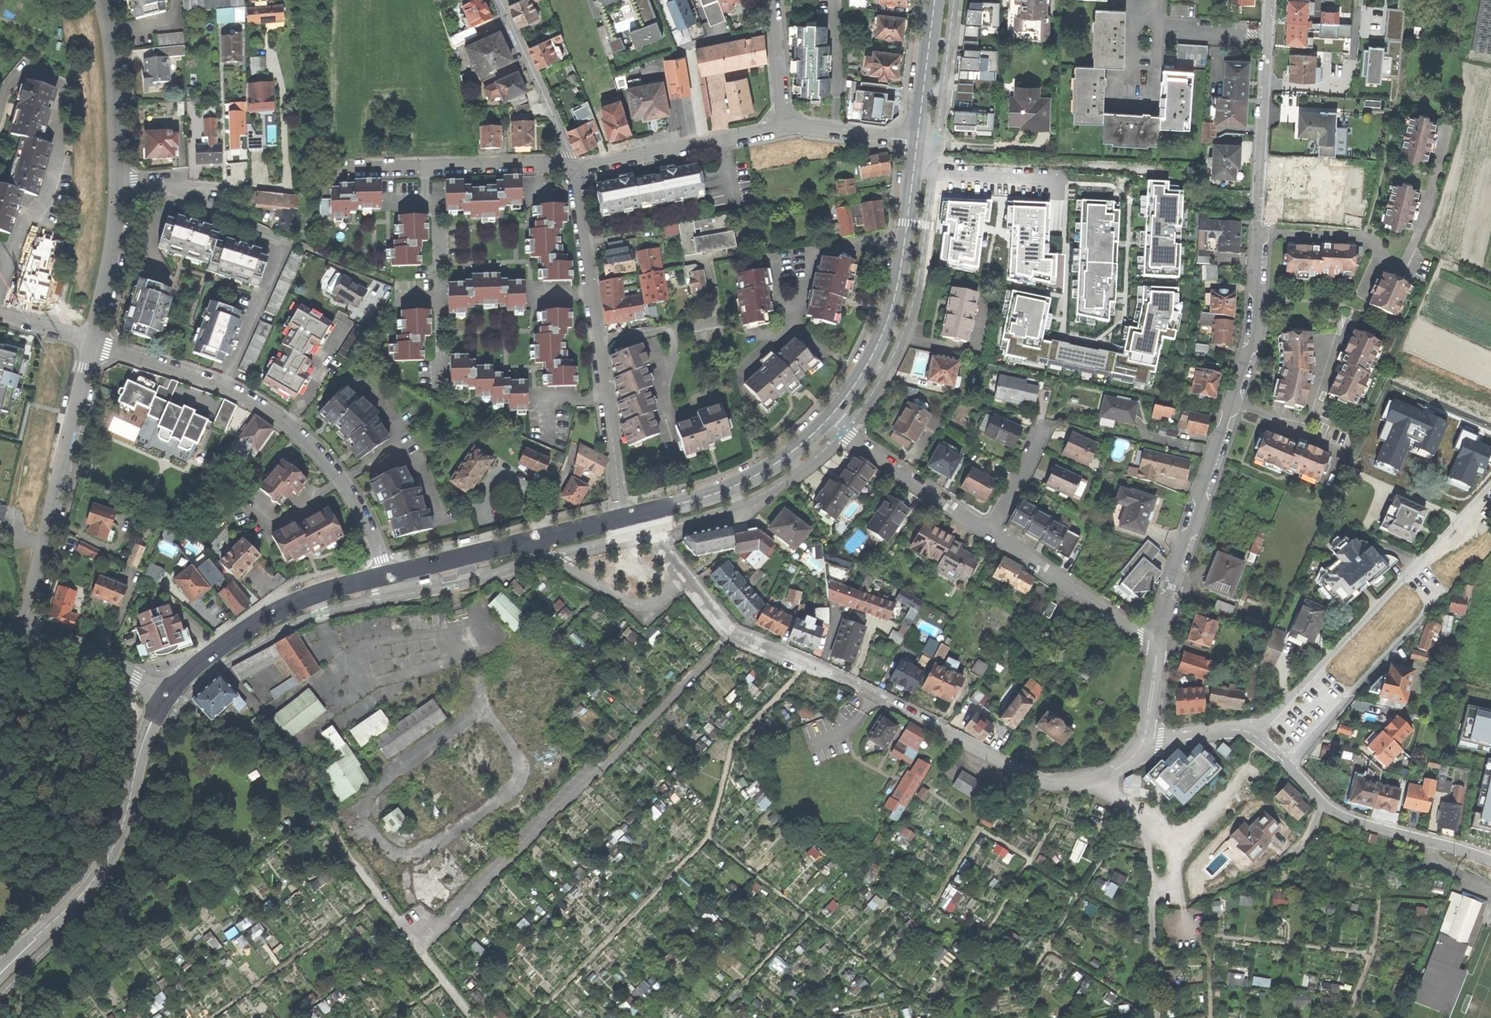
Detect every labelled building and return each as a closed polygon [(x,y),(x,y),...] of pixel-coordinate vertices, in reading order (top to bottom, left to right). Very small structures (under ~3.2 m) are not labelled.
[(165,13),(162,0),(129,0),(130,3),(128,4),(130,12),(134,11),(136,20),(165,13)] [(463,8),(472,28),(473,28),(475,28),(492,19),(489,12),(483,0),(480,0),(463,8)] [(510,6),(515,16),(520,27),(538,18),(531,2),(536,0),(522,0),(510,6)] [(606,58),(626,49),(628,54),(665,38),(649,0),(587,0),(606,58)] [(686,0),(672,0),(667,2),(678,29),(687,26),(695,22),(686,0)] [(721,13),(716,0),(702,0),(709,17),(714,15),(721,13)] [(723,12),(733,8),(731,2),(736,0),(719,0),(723,12)] [(867,8),(868,0),(850,0),(850,6),(867,8)] [(1003,26),(1005,2),(978,0),(978,8),(969,7),(966,38),(968,38),(968,46),(981,47),(983,24),(1003,26)] [(1007,38),(1048,39),(1049,15),(1047,15),(1047,9),(1047,4),(1050,4),(1050,0),(1008,0),(1007,38)] [(1286,22),(1311,23),(1311,20),(1307,20),(1309,0),(1287,0),(1287,10),(1286,22)] [(1333,8),(1334,0),(1320,0),(1319,8),(1333,8)] [(1490,54),(1490,0),(1480,0),(1472,50),(1490,54)] [(1247,4),(1234,4),(1234,11),(1247,12),(1247,4)] [(270,23),(284,22),(283,7),(247,10),(249,24),(270,23)] [(1402,97),(1407,8),(1392,7),(1390,46),(1374,45),(1372,81),(1393,82),(1392,97),(1402,97)] [(245,8),(244,8),(238,8),(231,9),(224,10),(217,10),(217,24),(245,21),(245,8)] [(1095,55),(1095,66),(1105,66),(1123,66),(1124,36),(1125,10),(1097,10),(1096,21),(1099,21),(1097,55),(1095,55)] [(1314,12),(1314,23),(1339,24),(1347,24),(1347,18),(1338,17),(1338,13),(1314,12)] [(878,24),(877,35),(886,36),(886,38),(894,39),(894,37),(903,38),(904,32),(904,28),(907,28),(908,19),(905,19),(905,18),(880,15),(880,17),(876,16),(875,23),(878,24)] [(1284,44),(1306,45),(1307,26),(1311,26),(1311,23),(1286,22),(1285,34),(1284,44)] [(821,95),(830,95),(831,76),(828,76),(829,44),(826,44),(826,26),(816,26),(817,23),(807,23),(807,24),(794,24),(794,44),(796,44),(796,54),(796,76),(799,76),(798,94),(812,95),(812,97),(821,97),(821,95)] [(1314,23),(1314,33),(1319,33),(1319,36),(1338,36),(1339,24),(1314,23)] [(544,33),(547,40),(560,34),(557,27),(544,33)] [(479,37),(475,28),(473,28),(472,28),(451,38),(454,48),(479,37)] [(849,42),(865,44),(866,34),(849,32),(849,42)] [(232,62),(241,62),(240,34),(231,34),(231,37),(222,38),(223,63),(232,62)] [(547,40),(529,48),(534,58),(538,68),(557,59),(555,54),(558,52),(556,46),(552,48),(551,45),(563,40),(561,34),(560,34),(547,40)] [(163,35),(164,48),(171,47),(170,35),(163,35)] [(500,35),(467,50),(475,70),(479,78),(512,63),(509,55),(500,35)] [(700,73),(707,117),(712,116),(705,73),(767,61),(766,49),(765,36),(696,49),(701,73),(700,73)] [(1207,59),(1208,45),(1178,43),(1177,57),(1207,59)] [(160,84),(170,83),(168,58),(185,57),(185,46),(158,49),(157,49),(157,62),(155,62),(155,59),(154,59),(144,60),(145,70),(143,71),(143,76),(144,88),(148,87),(160,86),(160,84)] [(965,70),(1000,69),(1000,49),(973,50),(973,55),(964,55),(965,70)] [(888,75),(898,76),(899,69),(900,64),(902,62),(903,58),(901,55),(901,54),(891,53),(891,52),(883,51),(883,52),(875,50),(874,56),(868,55),(866,66),(872,66),(872,73),(881,74),(880,78),(887,79),(888,75)] [(1314,81),(1319,81),(1320,68),(1314,67),(1315,57),(1292,55),(1291,67),(1290,80),(1314,82),(1314,81)] [(265,58),(251,58),(251,75),(265,75),(265,58)] [(667,61),(673,95),(690,92),(685,58),(667,61)] [(1249,61),(1227,59),(1225,95),(1247,97),(1248,79),(1249,61)] [(1074,122),(1103,123),(1104,111),(1104,94),(1105,66),(1095,66),(1076,65),(1076,76),(1078,76),(1077,111),(1075,111),(1074,122)] [(480,82),(479,78),(475,70),(461,77),(464,90),(480,82)] [(1190,128),(1193,72),(1164,70),(1162,95),(1161,116),(1160,126),(1190,128)] [(501,82),(485,90),(490,100),(493,99),(494,102),(501,100),(503,99),(505,103),(511,100),(514,106),(518,105),(528,101),(525,94),(526,93),(522,84),(518,75),(509,78),(508,75),(500,79),(501,82)] [(726,83),(733,114),(743,112),(752,111),(746,79),(726,83)] [(11,135),(24,139),(40,144),(56,90),(26,81),(18,113),(20,113),(18,119),(16,127),(14,126),(11,135)] [(861,120),(886,123),(887,118),(894,118),(895,109),(894,105),(892,105),(892,100),(887,99),(889,85),(862,81),(861,90),(857,89),(856,101),(863,102),(862,110),(861,120)] [(645,114),(646,118),(659,116),(669,114),(662,83),(628,89),(633,116),(645,114)] [(963,130),(999,129),(998,110),(976,111),(976,83),(960,83),(960,122),(963,122),(963,130)] [(261,112),(274,112),(272,84),(249,86),(250,113),(261,112)] [(1049,98),(1039,98),(1039,88),(1016,87),(1016,97),(1012,97),(1011,123),(1023,124),(1023,127),(1030,128),(1048,128),(1049,98)] [(1246,110),(1247,97),(1225,95),(1212,94),(1211,121),(1216,121),(1245,123),(1246,110)] [(603,118),(610,141),(621,137),(632,134),(619,96),(603,101),(605,106),(601,107),(604,117),(603,118)] [(853,109),(862,110),(863,102),(856,101),(854,101),(853,109)] [(588,102),(574,109),(578,117),(583,114),(588,123),(568,132),(573,143),(578,153),(596,144),(591,132),(598,128),(588,102)] [(246,104),(230,104),(232,136),(238,136),(245,136),(245,113),(246,113),(246,104)] [(529,105),(516,106),(517,113),(530,111),(529,105)] [(1159,144),(1160,126),(1161,116),(1134,114),(1104,111),(1103,123),(1103,140),(1113,141),(1113,139),(1148,142),(1148,144),(1159,144)] [(1319,114),(1299,113),(1299,122),(1298,132),(1309,133),(1309,136),(1319,136),(1318,156),(1334,157),(1336,127),(1335,127),(1336,112),(1319,111),(1319,114)] [(1419,159),(1426,161),(1436,122),(1429,121),(1430,117),(1419,114),(1418,118),(1409,116),(1405,131),(1404,131),(1404,132),(1408,133),(1406,139),(1403,138),(1402,139),(1403,139),(1400,154),(1408,157),(1407,160),(1419,163),(1419,159)] [(217,146),(216,120),(204,120),(205,129),(206,129),(206,138),(203,138),(203,147),(217,146)] [(1215,137),(1216,121),(1211,121),(1203,120),(1201,141),(1206,141),(1215,137)] [(534,122),(512,124),(513,149),(516,149),(516,151),(531,151),(531,148),(534,148),(534,135),(534,122)] [(500,127),(495,127),(495,125),(486,126),(486,128),(481,128),(481,149),(491,149),(501,149),(500,127)] [(175,148),(179,148),(178,136),(172,136),(172,133),(146,133),(146,150),(144,150),(144,160),(156,160),(170,160),(170,162),(173,162),(173,160),(175,159),(175,148)] [(12,179),(9,189),(23,193),(37,197),(52,147),(40,144),(24,139),(21,149),(23,149),(16,171),(13,180),(12,179)] [(1240,145),(1215,144),(1213,175),(1235,177),(1236,165),(1239,166),(1240,155),(1240,145)] [(221,146),(217,146),(203,147),(196,147),(197,164),(208,164),(222,163),(221,146)] [(859,159),(862,178),(891,173),(889,164),(887,154),(859,159)] [(621,180),(598,184),(600,193),(598,193),(604,225),(707,206),(701,174),(700,174),(698,165),(675,170),(674,166),(666,168),(660,169),(661,172),(634,177),(634,174),(626,175),(620,176),(621,180)] [(1281,197),(1313,198),(1313,176),(1282,175),(1282,186),(1281,197)] [(446,212),(463,211),(463,216),(468,216),(470,216),(470,219),(498,218),(498,212),(502,211),(505,211),(505,206),(522,206),(521,177),(503,177),(503,182),(496,182),(496,189),(471,189),(470,187),(464,187),(464,181),(446,182),(446,212)] [(841,196),(854,194),(852,180),(838,182),(841,196)] [(1142,274),(1179,277),(1184,192),(1169,191),(1169,181),(1148,180),(1142,274)] [(331,189),(331,200),(332,215),(332,219),(350,218),(350,216),(354,216),(356,216),(356,210),(381,209),(380,181),(355,181),(355,184),(340,185),(340,188),(331,189)] [(1402,227),(1409,228),(1419,190),(1412,188),(1413,184),(1403,181),(1402,186),(1392,183),(1389,198),(1387,198),(1387,199),(1391,200),(1390,206),(1386,205),(1385,206),(1387,206),(1383,222),(1392,224),(1391,227),(1402,230),(1402,227)] [(10,235),(23,193),(9,189),(0,186),(0,232),(10,235)] [(258,192),(228,189),(226,193),(243,197),(242,198),(248,200),(257,201),(258,192)] [(283,195),(258,192),(257,201),(256,206),(278,209),(277,216),(281,217),(282,209),(283,195)] [(299,197),(283,195),(282,209),(281,217),(279,230),(289,231),(295,232),(298,215),(299,197)] [(946,250),(945,266),(978,273),(985,199),(948,198),(946,250)] [(1114,201),(1083,199),(1077,315),(1109,322),(1110,301),(1116,302),(1120,210),(1113,210),(1114,201)] [(320,216),(332,215),(331,200),(320,200),(320,216)] [(1051,202),(1013,200),(1010,280),(1063,291),(1065,254),(1049,254),(1051,202)] [(854,235),(853,224),(856,223),(857,227),(865,225),(867,233),(885,230),(882,213),(880,201),(838,209),(842,231),(837,232),(838,238),(843,236),(843,237),(854,235)] [(567,205),(537,206),(537,223),(533,223),(533,227),(533,230),(529,230),(530,258),(538,258),(538,261),(538,264),(543,264),(543,282),(572,281),(572,263),(567,263),(567,256),(560,256),(560,230),(562,230),(562,223),(568,223),(567,205)] [(731,215),(679,224),(684,257),(700,254),(737,248),(731,215)] [(427,216),(398,217),(399,231),(399,241),(393,241),(393,249),(391,249),(391,267),(421,266),(421,249),(422,249),(422,242),(428,242),(427,216)] [(217,242),(219,236),(205,231),(206,226),(183,219),(182,224),(167,219),(159,248),(167,250),(166,254),(174,257),(176,255),(181,257),(182,253),(185,254),(187,255),(186,259),(190,260),(191,263),(200,265),(201,262),(210,264),(217,242)] [(1240,224),(1208,222),(1207,232),(1206,250),(1217,251),(1218,243),(1220,243),(1220,251),(1238,253),(1239,237),(1240,224)] [(666,236),(679,234),(677,224),(665,226),(666,236)] [(37,238),(19,295),(32,298),(46,302),(52,276),(48,275),(48,270),(56,242),(37,238)] [(623,241),(608,243),(608,244),(610,244),(610,245),(609,247),(609,250),(605,251),(606,257),(603,258),(604,267),(606,276),(636,271),(632,252),(629,253),(628,247),(624,248),(623,241)] [(231,247),(217,242),(210,264),(207,271),(216,274),(215,278),(223,280),(226,279),(230,281),(231,279),(233,279),(235,280),(235,282),(240,284),(241,286),(249,288),(250,285),(259,288),(268,259),(254,254),(255,250),(232,242),(231,247)] [(1361,255),(1362,247),(1339,246),(1320,245),(1320,248),(1286,246),(1286,257),(1282,256),(1282,264),(1285,264),(1284,275),(1319,277),(1319,274),(1326,275),(1332,275),(1352,276),(1353,265),(1357,265),(1357,257),(1353,257),(1354,255),(1361,255)] [(645,273),(653,271),(653,273),(662,271),(657,246),(641,249),(644,265),(645,273)] [(293,250),(290,256),(302,262),(305,255),(293,250)] [(299,268),(302,262),(290,256),(287,263),(299,268)] [(827,323),(836,325),(841,305),(844,305),(846,301),(850,281),(854,282),(855,279),(855,276),(851,275),(854,261),(839,258),(838,261),(823,258),(817,284),(815,283),(808,316),(827,320),(827,323)] [(287,263),(284,269),(297,274),(299,268),(287,263)] [(696,265),(686,267),(689,286),(694,285),(695,295),(708,293),(704,271),(696,265)] [(1203,280),(1218,280),(1218,265),(1203,265),(1203,280)] [(297,274),(284,269),(281,275),(294,280),(297,274)] [(740,292),(738,292),(744,326),(763,323),(761,314),(770,312),(768,301),(765,288),(769,287),(766,270),(737,275),(740,292)] [(648,305),(667,301),(664,285),(662,272),(643,275),(648,305)] [(1403,297),(1408,286),(1399,282),(1401,278),(1392,274),(1391,278),(1382,273),(1368,304),(1394,317),(1401,302),(1403,297)] [(294,280),(281,275),(278,281),(291,287),(294,280)] [(525,311),(525,283),(507,283),(507,279),(504,279),(500,279),(500,275),(473,275),(473,279),(470,279),(466,279),(466,283),(448,283),(449,313),(467,313),(467,308),(474,308),(474,305),(499,305),(499,307),(507,307),(507,312),(525,311)] [(355,303),(362,306),(369,288),(346,279),(339,297),(350,301),(353,302),(355,303)] [(618,279),(601,282),(604,302),(605,313),(607,324),(636,319),(644,318),(641,296),(621,300),(618,279)] [(170,289),(141,280),(133,306),(124,331),(153,340),(158,327),(163,328),(170,305),(165,303),(170,289)] [(278,281),(276,287),(288,293),(291,287),(278,281)] [(288,293),(276,287),(273,293),(286,299),(288,293)] [(999,355),(1152,385),(1162,335),(1176,337),(1179,288),(1147,287),(1138,330),(1129,328),(1124,356),(1043,340),(1052,297),(1013,290),(999,355)] [(943,337),(967,343),(978,294),(953,289),(951,300),(952,300),(950,309),(949,309),(948,313),(947,317),(949,317),(946,327),(945,326),(943,337)] [(1212,291),(1211,314),(1224,316),(1234,317),(1235,300),(1236,293),(1227,292),(1227,291),(1221,290),(1221,292),(1212,291)] [(283,305),(286,299),(273,293),(270,299),(283,305)] [(270,299),(267,306),(280,311),(283,305),(270,299)] [(240,313),(211,303),(208,311),(205,310),(202,317),(203,320),(202,325),(203,325),(203,328),(202,330),(200,330),(198,334),(196,335),(193,343),(197,344),(193,353),(222,363),(227,349),(231,351),(240,328),(235,327),(240,313)] [(308,378),(305,376),(312,363),(307,360),(315,346),(318,348),(325,337),(332,325),(300,306),(287,329),(290,331),(282,345),(287,348),(279,363),(276,361),(263,383),(294,401),(301,389),(308,378)] [(280,311),(267,306),(265,311),(277,317),(280,311)] [(547,387),(577,386),(576,368),(571,368),(571,361),(565,361),(564,335),(567,335),(567,328),(572,328),(572,310),(542,311),(542,328),(538,328),(538,332),(538,335),(534,335),(535,363),(543,363),(543,366),(543,369),(547,369),(547,387)] [(429,311),(402,312),(402,334),(403,343),(393,344),(394,362),(423,361),(422,344),(424,344),(424,337),(430,336),(429,311)] [(1214,325),(1213,343),(1233,345),(1233,334),(1234,322),(1224,321),(1224,316),(1211,314),(1200,312),(1198,324),(1214,325)] [(261,321),(258,327),(270,332),(273,327),(261,321)] [(356,325),(353,331),(364,338),(368,332),(356,325)] [(270,332),(258,327),(255,333),(268,339),(270,332)] [(1292,405),(1303,408),(1311,371),(1309,333),(1298,333),(1298,330),(1291,330),(1291,334),(1280,334),(1281,368),(1280,374),(1278,383),(1274,401),(1284,403),(1284,407),(1291,409),(1292,405)] [(1354,406),(1369,375),(1366,373),(1367,370),(1369,367),(1371,362),(1380,343),(1370,338),(1371,335),(1364,332),(1363,335),(1353,330),(1339,362),(1341,363),(1327,394),(1338,398),(1336,402),(1343,405),(1345,402),(1354,406)] [(360,344),(364,338),(353,331),(349,337),(360,344)] [(253,339),(265,345),(268,339),(255,333),(253,339)] [(356,350),(360,344),(349,337),(345,343),(356,350)] [(776,356),(775,355),(763,366),(764,367),(745,384),(762,403),(763,402),(768,407),(780,396),(781,397),(787,392),(788,393),(790,391),(794,387),(798,384),(800,383),(799,382),(805,376),(804,374),(816,364),(812,359),(813,358),(795,338),(776,356)] [(262,350),(265,345),(253,339),(250,345),(262,350)] [(345,343),(342,348),(352,356),(356,350),(345,343)] [(11,393),(10,405),(13,394),(14,388),(12,387),(14,380),(10,379),(11,376),(18,377),(25,351),(8,346),(0,344),(0,390),(11,393)] [(1196,351),(1209,352),(1209,345),(1197,344),(1196,351)] [(247,351),(259,357),(262,350),(250,345),(247,351)] [(640,442),(660,434),(652,413),(657,411),(654,405),(658,403),(655,397),(652,399),(648,389),(653,387),(651,382),(655,380),(652,374),(649,376),(646,368),(651,365),(643,345),(622,353),(621,349),(615,351),(616,355),(612,357),(616,368),(613,369),(615,375),(618,374),(619,376),(619,378),(615,379),(620,392),(617,393),(619,399),(622,398),(623,399),(623,401),(618,403),(622,414),(620,415),(622,421),(624,420),(625,422),(626,423),(621,425),(626,437),(623,438),(625,444),(628,443),(629,447),(634,445),(636,448),(642,446),(640,442)] [(338,355),(349,362),(352,356),(342,348),(338,355)] [(247,351),(244,357),(257,363),(259,357),(247,351)] [(961,378),(956,377),(959,363),(957,363),(958,358),(934,353),(933,358),(932,364),(930,370),(928,372),(927,377),(928,381),(938,383),(938,384),(945,386),(945,385),(959,387),(961,378)] [(467,356),(449,357),(451,387),(475,386),(475,397),(492,396),(492,405),(509,404),(510,411),(528,410),(526,381),(508,382),(502,382),(502,374),(492,374),(492,367),(475,368),(474,359),(471,359),(467,359),(467,356)] [(257,363),(244,357),(241,364),(254,369),(257,363)] [(1189,392),(1215,398),(1217,387),(1220,375),(1219,374),(1221,365),(1208,362),(1206,372),(1191,369),(1189,377),(1195,378),(1193,388),(1190,388),(1189,392)] [(239,370),(251,375),(254,369),(241,364),(239,370)] [(1023,401),(1036,404),(1039,388),(1026,385),(1027,382),(1000,375),(996,397),(1010,401),(1022,404),(1023,401)] [(205,429),(208,421),(194,415),(195,412),(189,409),(184,407),(182,410),(169,403),(178,383),(171,381),(167,390),(160,386),(156,394),(153,392),(156,385),(148,381),(140,377),(136,385),(128,381),(124,390),(125,391),(123,396),(122,395),(118,403),(135,411),(138,405),(150,410),(148,417),(161,422),(158,427),(161,429),(159,435),(160,440),(169,443),(171,439),(173,440),(174,439),(178,441),(179,443),(180,443),(178,448),(188,452),(191,450),(194,444),(197,445),(202,435),(207,437),(209,431),(205,429)] [(1385,386),(1395,390),(1399,382),(1388,378),(1385,386)] [(111,390),(101,387),(99,394),(108,398),(111,390)] [(332,428),(335,425),(358,400),(345,387),(319,415),(327,423),(332,428)] [(1388,391),(1383,389),(1377,404),(1382,407),(1388,391)] [(10,405),(11,393),(0,390),(0,415),(1,411),(8,413),(10,405)] [(1101,417),(1133,424),(1136,414),(1138,404),(1106,397),(1101,417)] [(339,431),(347,439),(376,416),(378,415),(360,398),(358,400),(335,425),(340,430),(339,431)] [(215,426),(228,432),(240,404),(228,399),(215,426)] [(906,437),(915,442),(923,427),(936,434),(944,420),(931,413),(929,415),(925,413),(928,407),(927,404),(917,399),(914,400),(911,405),(908,404),(894,430),(906,437)] [(720,405),(697,413),(699,418),(676,426),(687,459),(696,456),(695,452),(709,448),(708,442),(714,440),(721,438),(722,442),(732,438),(720,405)] [(1153,417),(1161,419),(1162,415),(1171,417),(1173,409),(1155,405),(1153,417)] [(1184,411),(1180,429),(1189,431),(1188,434),(1192,435),(1193,432),(1206,434),(1208,426),(1210,417),(1184,411)] [(358,461),(389,439),(380,426),(382,424),(376,416),(347,439),(344,441),(352,452),(358,461)] [(987,435),(1014,447),(1017,439),(1022,428),(995,416),(987,435)] [(264,423),(256,417),(240,439),(258,453),(273,430),(264,423)] [(1409,452),(1433,463),(1439,450),(1442,451),(1446,444),(1451,433),(1422,420),(1414,438),(1415,439),(1409,452)] [(1179,432),(1168,429),(1166,435),(1178,438),(1179,432)] [(1064,453),(1088,464),(1098,444),(1074,432),(1069,443),(1064,453)] [(1324,465),(1328,455),(1296,442),(1295,445),(1264,432),(1260,442),(1257,441),(1254,448),(1257,449),(1253,459),(1285,472),(1286,470),(1289,471),(1292,472),(1298,474),(1317,482),(1321,472),(1324,473),(1327,466),(1324,465)] [(940,447),(939,446),(927,467),(935,472),(941,475),(942,474),(950,478),(961,458),(958,456),(960,452),(943,442),(940,447)] [(608,460),(579,446),(573,479),(568,488),(562,497),(577,506),(588,487),(579,482),(583,468),(601,476),(608,460)] [(481,477),(493,460),(474,447),(468,456),(466,455),(452,474),(454,476),(450,481),(469,495),(481,477)] [(550,461),(525,449),(521,459),(533,464),(532,467),(545,472),(550,461)] [(1188,471),(1191,462),(1144,451),(1142,458),(1133,456),(1128,476),(1154,482),(1157,472),(1186,479),(1188,471)] [(852,462),(847,470),(866,482),(866,483),(876,469),(856,456),(856,457),(854,460),(852,463),(852,462)] [(281,506),(292,492),(296,496),(308,481),(294,470),(291,474),(287,470),(289,466),(283,461),(268,480),(260,489),(281,506)] [(1058,489),(1073,495),(1081,478),(1055,466),(1051,475),(1046,485),(1057,490),(1058,489)] [(1360,471),(1347,466),(1344,472),(1357,478),(1360,471)] [(380,505),(384,503),(417,490),(413,481),(411,482),(404,467),(370,483),(376,496),(380,505)] [(996,481),(973,468),(962,487),(985,500),(990,491),(996,481)] [(838,482),(837,483),(853,493),(857,496),(866,482),(847,470),(846,469),(842,476),(842,477),(840,479),(838,483),(838,482)] [(835,521),(853,493),(837,483),(831,479),(826,488),(822,493),(824,494),(818,503),(823,507),(820,511),(835,521)] [(1156,498),(1133,491),(1132,492),(1121,488),(1116,502),(1127,506),(1120,526),(1143,534),(1151,512),(1156,498)] [(389,522),(391,521),(425,512),(419,489),(417,490),(384,503),(386,514),(387,514),(389,522)] [(1072,497),(1073,495),(1058,489),(1057,490),(1072,497)] [(888,543),(910,509),(900,503),(888,496),(878,512),(876,511),(865,528),(888,543)] [(1384,530),(1407,541),(1413,539),(1416,530),(1417,530),(1419,526),(1420,523),(1423,515),(1421,509),(1398,499),(1396,503),(1393,502),(1383,525),(1385,526),(1384,530)] [(1018,525),(1025,529),(1035,511),(1036,511),(1037,509),(1020,500),(1009,520),(1018,525)] [(115,513),(94,506),(91,515),(88,525),(91,526),(88,535),(106,540),(115,513)] [(296,523),(272,537),(287,565),(306,555),(303,551),(309,548),(311,552),(313,555),(344,538),(328,510),(298,526),(296,523)] [(395,539),(432,529),(428,511),(425,512),(391,521),(393,529),(395,539)] [(795,549),(810,530),(785,511),(777,520),(770,530),(795,549)] [(1034,536),(1041,540),(1051,521),(1052,520),(1036,511),(1035,511),(1025,529),(1024,531),(1034,536)] [(1048,545),(1055,550),(1066,530),(1051,521),(1041,540),(1040,541),(1048,545)] [(929,557),(940,563),(953,540),(939,532),(933,529),(934,527),(926,522),(911,547),(912,548),(911,549),(928,558),(929,557)] [(740,530),(731,531),(734,549),(735,554),(759,549),(748,561),(754,567),(775,545),(748,523),(744,527),(740,530)] [(731,531),(730,527),(708,531),(685,535),(683,542),(696,556),(734,549),(731,531)] [(1260,554),(1270,532),(1263,529),(1253,550),(1260,554)] [(1314,581),(1332,601),(1336,597),(1344,607),(1368,586),(1398,561),(1393,558),(1388,556),(1382,556),(1378,556),(1367,544),(1359,541),(1356,543),(1353,539),(1349,543),(1345,537),(1334,546),(1337,549),(1332,554),(1336,558),(1323,570),(1322,569),(1321,568),(1320,569),(1314,581)] [(260,556),(244,540),(221,564),(237,580),(249,568),(260,556)] [(965,581),(977,559),(971,556),(967,553),(966,555),(960,551),(962,546),(953,540),(940,563),(936,570),(954,580),(956,576),(965,581)] [(1161,550),(1148,540),(1121,572),(1127,577),(1122,583),(1132,591),(1132,593),(1145,593),(1152,592),(1152,586),(1156,581),(1162,573),(1150,563),(1161,550)] [(107,555),(81,543),(76,553),(101,565),(107,555)] [(192,566),(198,561),(184,543),(178,548),(187,559),(192,566)] [(827,559),(826,544),(818,544),(818,559),(827,559)] [(136,570),(145,549),(136,545),(127,565),(136,570)] [(182,563),(187,559),(178,548),(177,546),(174,552),(182,563)] [(1247,561),(1252,563),(1255,555),(1250,553),(1247,561)] [(1204,588),(1229,598),(1243,565),(1217,555),(1212,568),(1204,588)] [(829,556),(828,563),(855,568),(856,561),(829,556)] [(1011,585),(1026,593),(1033,580),(1026,576),(1018,572),(1020,567),(1004,558),(994,576),(1010,585),(1011,585)] [(208,562),(196,571),(211,589),(218,583),(224,591),(229,587),(208,562)] [(720,586),(730,597),(745,584),(728,563),(712,576),(720,586)] [(825,563),(828,599),(854,608),(859,592),(843,587),(848,570),(825,563)] [(165,571),(150,565),(144,580),(158,587),(165,571)] [(201,597),(211,589),(196,571),(194,567),(175,582),(180,588),(180,590),(182,593),(184,594),(192,604),(201,597)] [(764,575),(759,570),(747,582),(745,584),(730,597),(739,607),(748,618),(763,605),(750,590),(764,575)] [(285,581),(278,574),(273,578),(280,585),(285,581)] [(1449,611),(1464,613),(1467,597),(1469,586),(1472,586),(1474,575),(1472,574),(1462,584),(1463,585),(1464,585),(1462,596),(1453,595),(1452,598),(1451,601),(1449,611)] [(128,588),(100,577),(92,596),(104,600),(104,602),(106,603),(107,603),(108,602),(120,607),(128,588)] [(518,595),(522,590),(512,581),(507,586),(518,595)] [(233,584),(229,587),(224,591),(219,595),(237,616),(243,612),(251,606),(233,584)] [(78,590),(72,588),(71,591),(59,587),(50,618),(61,621),(59,627),(68,630),(73,631),(77,616),(70,614),(78,590)] [(791,589),(788,601),(799,605),(799,604),(803,592),(791,589)] [(918,612),(923,602),(902,590),(896,599),(918,612)] [(895,605),(859,592),(854,608),(890,620),(895,605)] [(511,631),(524,618),(500,593),(486,606),(511,631)] [(776,600),(771,597),(757,624),(772,632),(782,637),(791,619),(771,609),(776,600)] [(1056,606),(1050,602),(1042,615),(1049,619),(1056,606)] [(1213,614),(1230,620),(1234,608),(1217,602),(1213,614)] [(1302,602),(1288,637),(1309,646),(1316,630),(1324,611),(1302,602)] [(805,606),(799,604),(799,605),(795,620),(797,621),(790,640),(803,645),(815,650),(823,630),(813,626),(815,620),(807,617),(804,623),(801,622),(805,606)] [(151,613),(139,617),(143,629),(137,631),(142,645),(138,647),(142,661),(166,653),(192,645),(187,630),(183,632),(178,618),(173,619),(169,607),(157,611),(157,612),(151,614),(151,613)] [(819,621),(830,625),(829,608),(816,609),(816,618),(819,621)] [(1422,638),(1418,648),(1426,651),(1432,632),(1434,633),(1434,634),(1435,635),(1436,633),(1437,634),(1440,626),(1443,613),(1438,612),(1435,623),(1429,621),(1425,629),(1422,638)] [(853,663),(865,628),(862,627),(866,616),(855,613),(852,623),(844,621),(832,656),(843,660),(853,663)] [(1441,630),(1446,631),(1449,616),(1444,615),(1441,630)] [(1188,640),(1208,647),(1216,623),(1196,616),(1192,626),(1191,625),(1190,627),(1189,630),(1191,631),(1188,640)] [(906,636),(914,621),(906,617),(901,625),(903,626),(899,632),(906,636)] [(647,636),(657,643),(665,633),(656,626),(647,636)] [(299,682),(316,670),(292,633),(230,666),(240,678),(281,656),(299,682)] [(904,639),(893,633),(889,639),(901,646),(904,639)] [(1282,641),(1270,636),(1259,661),(1271,666),(1282,641)] [(916,661),(928,667),(932,659),(940,645),(929,639),(920,655),(916,661)] [(891,646),(881,642),(877,650),(887,654),(891,646)] [(941,644),(940,645),(932,659),(940,663),(948,648),(941,644)] [(1411,657),(1429,662),(1431,656),(1412,651),(1411,657)] [(1201,679),(1210,682),(1215,666),(1183,655),(1177,671),(1201,679)] [(905,658),(903,662),(911,667),(913,662),(905,658)] [(959,664),(949,659),(944,669),(935,665),(923,689),(939,696),(948,701),(950,697),(954,698),(964,679),(954,674),(959,664)] [(971,672),(981,678),(989,665),(980,659),(971,672)] [(903,662),(901,661),(890,680),(898,684),(901,685),(904,687),(913,692),(924,673),(911,667),(903,662)] [(1265,680),(1271,666),(1259,661),(1253,675),(1265,680)] [(1376,705),(1401,711),(1410,671),(1391,666),(1391,669),(1387,668),(1386,672),(1386,675),(1383,675),(1383,677),(1379,677),(1369,688),(1368,692),(1379,694),(1376,705)] [(237,711),(244,705),(218,676),(205,688),(191,700),(210,720),(229,702),(237,711)] [(1248,699),(1258,697),(1254,676),(1244,678),(1248,699)] [(1031,679),(1022,690),(1034,700),(1035,701),(1044,691),(1031,679)] [(1242,709),(1244,692),(1212,686),(1208,703),(1225,706),(1242,709)] [(1204,711),(1202,689),(1175,692),(1176,714),(1190,713),(1204,711)] [(989,699),(978,690),(972,697),(983,705),(989,699)] [(1007,724),(1014,730),(1032,706),(1031,706),(1034,700),(1022,690),(1018,695),(1017,695),(999,719),(1007,724)] [(288,738),(320,712),(305,692),(273,717),(288,738)] [(431,701),(374,741),(386,759),(443,718),(431,701)] [(1475,707),(1470,737),(1490,740),(1490,709),(1475,707)] [(810,712),(803,710),(799,720),(806,723),(810,712)] [(350,732),(360,746),(389,726),(379,711),(350,732)] [(1057,718),(1048,711),(1036,726),(1047,735),(1061,746),(1073,731),(1063,723),(1067,719),(1060,714),(1057,718)] [(1406,719),(1420,722),(1421,716),(1407,712),(1406,719)] [(982,720),(976,715),(965,728),(974,736),(982,742),(985,738),(989,741),(993,736),(992,734),(990,732),(993,728),(986,723),(988,720),(984,717),(982,720)] [(882,749),(896,728),(888,722),(879,716),(865,738),(882,749)] [(1389,725),(1382,731),(1397,745),(1411,730),(1396,716),(1389,725)] [(899,758),(908,764),(916,753),(915,752),(925,734),(908,724),(890,753),(898,759),(899,758)] [(1350,735),(1352,729),(1340,725),(1338,731),(1350,735)] [(341,801),(365,784),(355,768),(359,766),(344,744),(342,745),(331,727),(321,734),(339,760),(323,772),(341,801)] [(1378,760),(1385,767),(1401,749),(1397,745),(1382,731),(1373,742),(1367,748),(1374,754),(1372,756),(1377,761),(1378,760)] [(1242,760),(1251,751),(1239,740),(1230,750),(1242,760)] [(1406,754),(1412,759),(1415,744),(1409,742),(1406,754)] [(1334,762),(1337,748),(1323,745),(1319,758),(1334,762)] [(1202,781),(1223,760),(1218,755),(1212,748),(1191,769),(1180,779),(1191,790),(1201,780),(1202,781)] [(1372,769),(1375,765),(1364,755),(1362,760),(1372,769)] [(1481,827),(1490,828),(1490,757),(1481,827)] [(1440,764),(1440,761),(1428,758),(1427,765),(1439,768),(1440,764)] [(888,819),(895,823),(929,766),(922,761),(921,763),(916,761),(909,772),(905,769),(882,805),(892,812),(888,819)] [(1436,790),(1450,794),(1452,782),(1445,781),(1446,765),(1440,764),(1439,768),(1436,790)] [(975,802),(983,788),(972,780),(959,772),(950,785),(975,802)] [(1362,805),(1373,807),(1379,785),(1361,780),(1362,777),(1357,775),(1356,779),(1355,779),(1349,801),(1362,805)] [(1433,795),(1436,781),(1426,779),(1424,788),(1409,784),(1404,806),(1415,808),(1428,811),(1432,794),(1433,795)] [(1288,812),(1297,820),(1308,808),(1299,800),(1301,798),(1296,793),(1287,784),(1276,796),(1291,810),(1288,812)] [(1386,811),(1395,813),(1400,790),(1379,785),(1373,807),(1386,811)] [(1446,829),(1455,831),(1463,787),(1456,786),(1453,805),(1442,803),(1438,828),(1446,829)] [(1200,795),(1193,789),(1185,797),(1191,803),(1200,795)] [(761,802),(767,809),(776,803),(770,795),(761,802)] [(1189,808),(1187,805),(1173,799),(1173,801),(1165,798),(1163,804),(1170,807),(1170,809),(1181,815),(1189,808)] [(391,833),(404,823),(394,810),(381,820),(383,822),(380,824),(386,833),(389,830),(391,833)] [(314,811),(301,820),(307,828),(319,819),(314,811)] [(1237,848),(1251,862),(1272,841),(1270,840),(1281,829),(1272,821),(1265,814),(1249,830),(1243,824),(1231,836),(1240,845),(1237,848)] [(988,816),(984,821),(993,827),(997,822),(988,816)] [(903,835),(914,839),(916,831),(906,828),(903,835)] [(1351,828),(1348,838),(1355,839),(1355,838),(1368,841),(1368,840),(1375,842),(1378,834),(1351,828)] [(877,852),(884,840),(876,835),(869,847),(877,852)] [(1081,838),(1074,857),(1082,860),(1090,841),(1081,838)] [(1000,843),(996,850),(1008,856),(1012,849),(1000,843)] [(197,876),(208,868),(206,864),(195,873),(197,876)] [(1118,870),(1114,879),(1127,885),(1132,876),(1118,870)] [(1110,890),(1114,881),(1102,875),(1098,884),(1110,890)] [(1115,881),(1110,894),(1117,897),(1122,884),(1115,881)] [(1287,905),(1289,893),(1277,891),(1274,903),(1287,905)] [(1462,896),(1452,892),(1449,900),(1451,901),(1446,912),(1448,913),(1413,1001),(1437,1011),(1450,979),(1461,953),(1467,955),(1480,921),(1478,920),(1484,905),(1462,896)] [(958,911),(961,898),(946,893),(942,906),(958,911)] [(1464,893),(1462,896),(1484,905),(1485,902),(1473,897),(1464,893)] [(1096,914),(1100,905),(1092,902),(1088,911),(1096,914)] [(527,918),(521,924),(529,933),(535,927),(527,918)] [(938,955),(950,966),(958,957),(946,946),(938,955)] [(634,991),(641,999),(656,987),(649,979),(634,991)] [(1461,983),(1450,979),(1437,1011),(1447,1015),(1448,1015),(1461,983)] [(1140,996),(1144,1000),(1144,991),(1147,986),(1128,986),(1128,997),(1140,996)]
